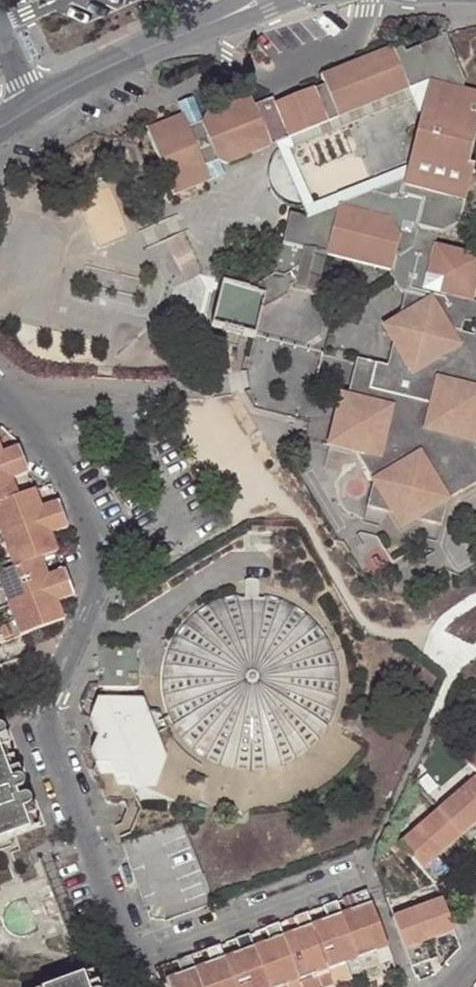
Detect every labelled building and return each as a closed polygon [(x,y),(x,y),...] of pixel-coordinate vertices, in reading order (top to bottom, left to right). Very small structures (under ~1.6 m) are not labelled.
[(473,300),(475,287),(475,257),(435,246),(435,237),(450,228),(459,227),(465,203),(466,203),(474,169),(466,166),(471,151),(475,132),(475,95),(462,91),(464,83),(445,37),(405,53),(400,45),(394,48),(392,45),(320,76),(322,83),(274,102),(271,97),(253,104),(248,95),(206,112),(200,121),(201,125),(189,130),(182,112),(145,126),(170,192),(176,192),(208,179),(200,157),(212,152),(214,157),(226,164),(270,146),(268,142),(276,139),(286,135),(288,140),(327,124),(324,119),(336,114),(339,119),(419,88),(428,106),(423,120),(409,169),(406,181),(308,219),(292,215),(283,244),(277,242),(271,271),(274,276),(247,290),(224,284),(211,328),(243,337),(256,340),(262,313),(288,299),(291,292),(297,290),(307,252),(327,257),(391,274),(391,279),(401,292),(404,294),(387,366),(384,376),(374,374),(376,363),(357,359),(348,396),(367,401),(392,444),(362,464),(373,480),(366,507),(439,525),(446,501),(449,499),(448,498),(462,489),(464,490),(475,483),(475,300),(473,300)] [(413,101),(423,120),(428,106),(419,88),(339,119),(336,114),(324,119),(327,124),(288,140),(286,135),(276,139),(308,219),(406,181),(409,169),(314,204),(291,149),(413,101)] [(189,130),(201,125),(200,121),(191,97),(178,102),(182,112),(189,130)] [(212,152),(200,157),(208,179),(209,182),(216,180),(222,177),(214,157),(212,152)] [(327,257),(307,252),(297,290),(297,292),(317,297),(327,257)] [(374,374),(384,376),(387,366),(376,363),(374,374)] [(392,444),(367,401),(348,396),(341,395),(328,443),(354,450),(362,464),(392,444)] [(24,459),(19,444),(1,450),(0,448),(0,468),(24,459)] [(24,459),(0,468),(0,502),(18,496),(10,478),(28,471),(24,459)] [(0,502),(0,507),(9,533),(61,514),(56,500),(40,505),(35,490),(18,496),(0,502)] [(9,533),(0,507),(0,537),(9,533)] [(61,514),(9,533),(20,564),(40,557),(56,551),(51,538),(68,532),(61,514)] [(250,532),(238,532),(238,544),(250,544),(250,532)] [(0,537),(11,567),(20,564),(9,533),(0,537)] [(5,569),(16,600),(68,580),(63,566),(46,573),(40,557),(20,564),(11,567),(5,569)] [(16,600),(5,569),(0,571),(0,585),(7,603),(16,600)] [(73,594),(68,580),(16,600),(27,632),(59,621),(62,617),(56,601),(62,599),(73,594)] [(251,595),(237,596),(235,592),(218,597),(203,604),(196,609),(183,621),(178,628),(169,643),(163,659),(161,676),(161,685),(164,702),(170,718),(174,726),(185,740),(198,751),(205,756),(213,760),(226,765),(242,768),(251,768),(268,767),(276,765),(284,762),(300,753),(307,748),(319,736),(329,722),(335,706),(337,697),(339,680),(339,671),(336,654),(333,646),(329,638),(320,624),(307,612),(300,606),(285,598),(277,595),(269,593),(269,597),(251,595)] [(18,635),(27,632),(16,600),(7,603),(18,635)] [(100,684),(101,694),(121,694),(120,683),(100,684)] [(140,694),(121,694),(101,694),(98,694),(89,714),(96,732),(88,747),(95,763),(92,767),(104,800),(123,800),(126,804),(135,801),(131,786),(143,787),(161,748),(156,731),(148,731),(143,718),(145,706),(140,694)] [(36,825),(26,797),(15,801),(9,785),(20,781),(1,727),(0,728),(0,837),(36,825)] [(463,761),(475,775),(397,842),(433,883),(446,871),(435,857),(475,822),(475,749),(463,761)] [(354,906),(348,908),(350,915),(342,918),(355,951),(356,956),(374,950),(372,944),(384,940),(364,888),(350,893),(354,906)] [(452,932),(445,913),(439,897),(389,916),(408,966),(429,958),(422,942),(452,932)] [(326,961),(328,966),(344,960),(342,955),(355,951),(342,918),(340,911),(335,899),(321,904),(326,917),(322,918),(324,925),(315,928),(326,961)] [(297,926),(291,928),(293,935),(285,938),(297,971),(299,976),(317,970),(315,965),(326,961),(315,928),(312,922),(308,908),(293,914),(297,926)] [(342,918),(350,915),(348,908),(340,911),(342,918)] [(324,925),(322,918),(312,922),(315,928),(324,925)] [(268,986),(270,986),(285,981),(283,976),(297,971),(285,938),(283,932),(278,919),(264,924),(268,936),(262,938),(264,945),(254,949),(267,982),(268,986)] [(285,938),(293,935),(291,928),(283,932),(285,938)] [(235,949),(237,956),(228,959),(238,986),(254,986),(267,982),(254,949),(252,942),(247,930),(233,936),(237,948),(235,949)] [(264,945),(262,938),(252,942),(254,949),(264,945)] [(205,959),(207,968),(199,970),(205,986),(238,986),(228,959),(225,952),(221,940),(205,946),(210,957),(205,959)] [(372,944),(374,950),(386,945),(384,940),(372,944)] [(228,959),(237,956),(235,949),(225,952),(228,959)] [(374,950),(356,956),(361,968),(378,962),(374,950)] [(192,951),(177,956),(181,969),(175,971),(177,977),(169,981),(171,986),(205,986),(199,970),(196,962),(192,951)] [(342,955),(344,960),(356,956),(355,951),(342,955)] [(207,968),(205,959),(196,962),(199,970),(207,968)] [(350,975),(344,960),(328,966),(334,981),(350,975)] [(326,961),(315,965),(317,970),(328,966),(326,961)] [(328,966),(317,970),(299,976),(303,986),(318,986),(334,981),(328,966)] [(88,969),(43,986),(95,986),(88,969)] [(166,974),(169,981),(177,977),(175,971),(166,974)] [(270,986),(303,986),(299,976),(297,971),(283,976),(285,981),(270,986)]
